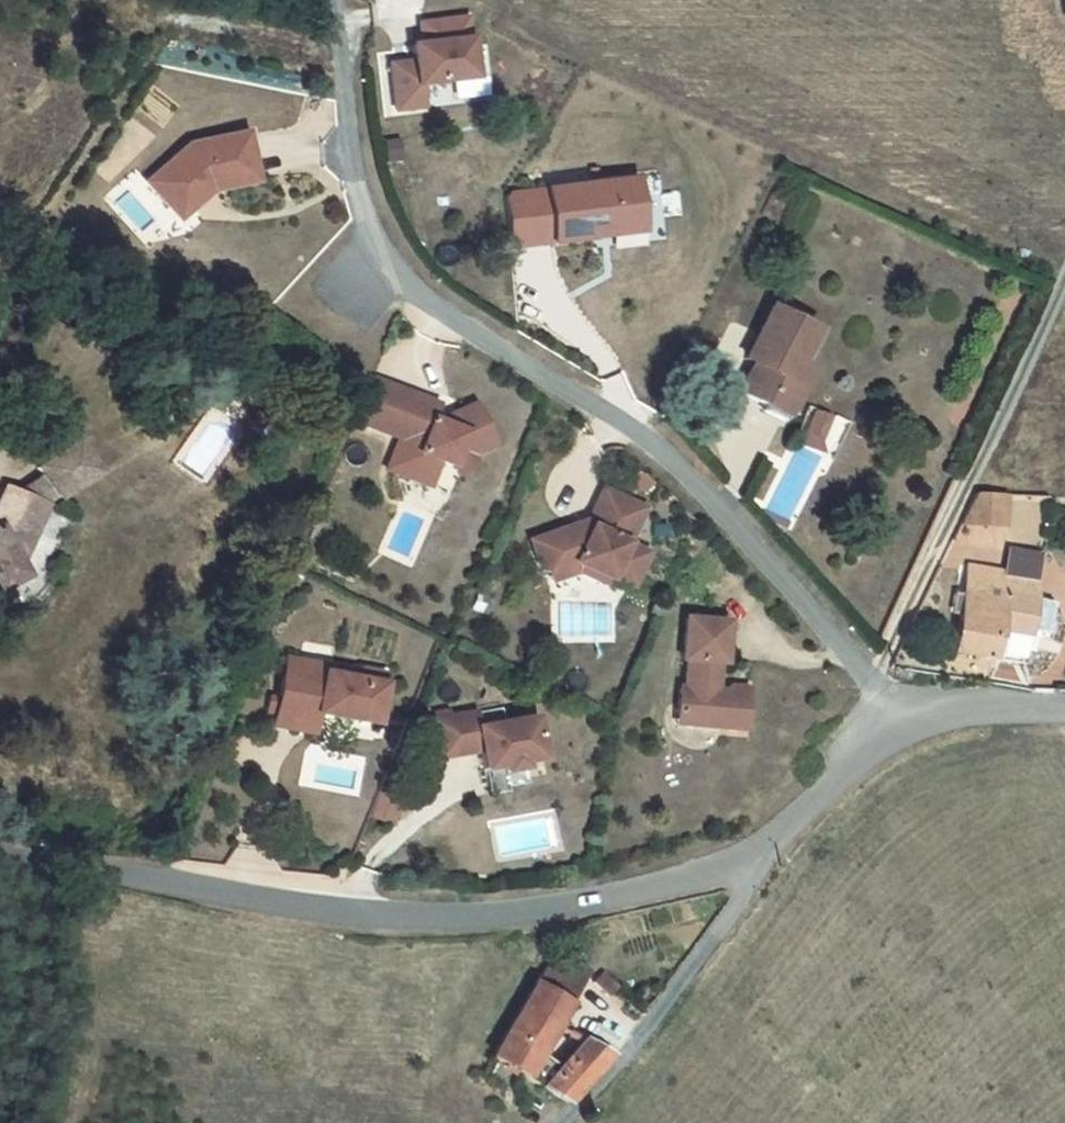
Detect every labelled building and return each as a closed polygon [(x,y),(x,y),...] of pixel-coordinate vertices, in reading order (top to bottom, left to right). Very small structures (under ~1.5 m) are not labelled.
[(409,45),(413,84),(470,78),(463,17),(417,23),(419,44),(409,45)] [(187,143),(145,181),(167,206),(180,195),(189,206),(204,193),(203,189),(254,181),(245,133),(187,143)] [(382,163),(400,162),(398,138),(380,139),(382,163)] [(544,246),(580,242),(578,227),(630,221),(625,180),(538,189),(544,246)] [(180,195),(167,206),(176,217),(189,206),(180,195)] [(630,221),(578,227),(580,242),(632,237),(630,221)] [(732,402),(780,424),(805,371),(796,367),(813,330),(764,307),(738,363),(747,368),(732,402)] [(362,432),(377,389),(365,385),(350,428),(362,432)] [(431,407),(377,389),(362,432),(394,442),(384,474),(427,488),(436,463),(449,467),(449,464),(454,450),(467,455),(489,444),(467,404),(439,419),(437,425),(426,422),(431,407)] [(178,462),(205,483),(257,416),(230,396),(178,462)] [(812,407),(766,507),(797,521),(843,421),(812,407)] [(16,577),(11,562),(38,511),(88,473),(67,443),(27,466),(32,475),(5,495),(0,492),(0,585),(16,577)] [(454,450),(449,464),(456,475),(473,465),(467,455),(454,450)] [(642,509),(601,490),(587,522),(590,529),(587,534),(577,538),(573,528),(531,543),(540,570),(548,574),(574,565),(578,573),(606,586),(610,577),(632,586),(646,554),(626,545),(642,509)] [(1004,495),(975,493),(960,523),(1002,525),(1004,495)] [(587,522),(573,528),(577,538),(587,534),(590,529),(587,522)] [(574,565),(548,574),(552,583),(578,573),(574,565)] [(946,648),(1016,664),(1023,630),(1041,634),(1048,604),(1030,600),(1034,583),(965,568),(946,648)] [(699,716),(698,724),(721,726),(722,716),(743,718),(746,679),(729,677),(724,682),(718,681),(716,678),(718,653),(722,653),(726,612),(685,609),(682,650),(687,650),(685,679),(680,678),(677,714),(699,716)] [(336,672),(283,661),(269,728),(292,733),(296,710),(312,713),(311,716),(313,716),(371,728),(381,678),(357,673),(355,683),(334,679),(336,672)] [(292,733),(309,736),(313,716),(311,716),(312,713),(296,710),(292,733)] [(473,712),(431,721),(439,759),(470,752),(469,744),(478,742),(483,770),(503,765),(504,771),(524,767),(523,761),(542,757),(533,716),(476,728),(473,712)] [(699,716),(677,714),(676,723),(698,724),(699,716)] [(743,718),(722,716),(721,726),(743,728),(743,718)] [(365,817),(391,826),(399,803),(373,793),(365,817)] [(583,975),(547,954),(485,1059),(521,1080),(583,975)] [(597,971),(587,987),(606,998),(616,982),(597,971)] [(574,1045),(541,1090),(564,1105),(600,1058),(574,1045)]
